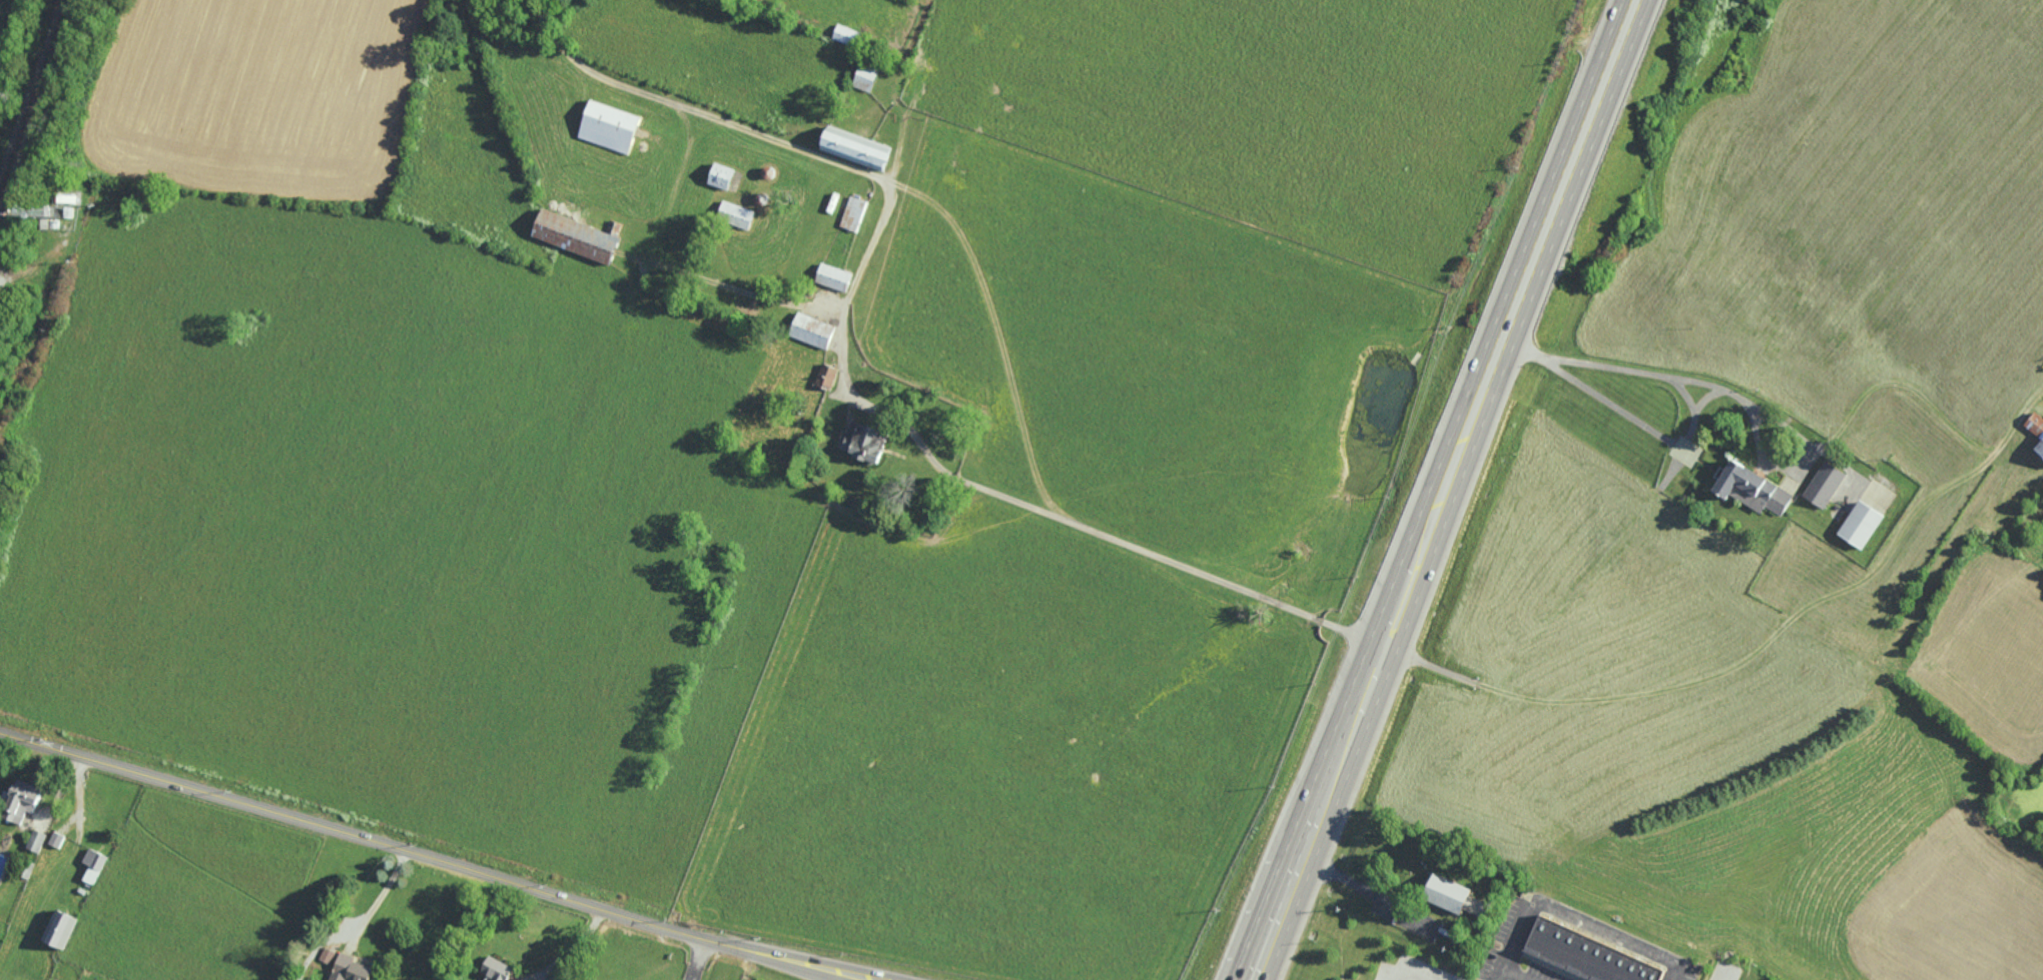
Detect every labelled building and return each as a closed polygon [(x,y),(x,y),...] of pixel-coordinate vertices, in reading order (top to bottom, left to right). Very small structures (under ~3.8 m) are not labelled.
[(872,92),(880,69),(861,63),(853,86),(872,92)] [(641,116),(591,100),(579,138),(630,154),(641,116)] [(893,147),(829,125),(821,149),(885,171),(893,147)] [(708,183),(728,190),(735,169),(716,162),(708,183)] [(861,232),(868,200),(849,196),(842,227),(861,232)] [(755,211),(724,200),(717,218),(748,230),(755,211)] [(607,230),(543,209),(533,237),(611,264),(624,225),(610,220),(607,230)] [(847,292),(853,273),(822,262),(816,281),(847,292)] [(836,326),(799,311),(790,336),(828,350),(836,326)] [(815,384),(831,390),(839,369),(823,363),(815,384)] [(2033,413),(2042,421),(2042,462),(2031,452),(2040,441),(2022,427),(2033,413)] [(879,464),(890,434),(851,419),(844,440),(845,440),(842,450),(879,464)] [(1726,502),(1709,492),(1728,458),(1792,497),(1781,516),(1764,506),(1759,513),(1729,496),(1726,502)] [(1823,461),(1846,475),(1824,511),(1801,497),(1823,461)] [(1835,534),(1858,500),(1882,517),(1860,551),(1835,534)] [(26,811),(33,813),(43,788),(17,779),(2,818),(21,824),(26,811)] [(46,833),(33,829),(27,849),(40,853),(46,833)] [(59,848),(65,836),(54,831),(48,843),(59,848)] [(83,862),(90,865),(84,881),(95,885),(108,856),(89,848),(83,862)] [(1431,873),(1468,889),(1457,914),(1420,898),(1431,873)] [(42,940),(65,950),(79,918),(56,908),(42,940)] [(1664,971),(1660,979),(1574,979),(1517,955),(1535,914),(1664,971)] [(319,959),(330,964),(336,952),(326,946),(319,959)] [(374,966),(339,954),(330,979),(369,979),(374,966)] [(490,955),(481,972),(486,974),(483,979),(508,979),(515,968),(490,955)]
